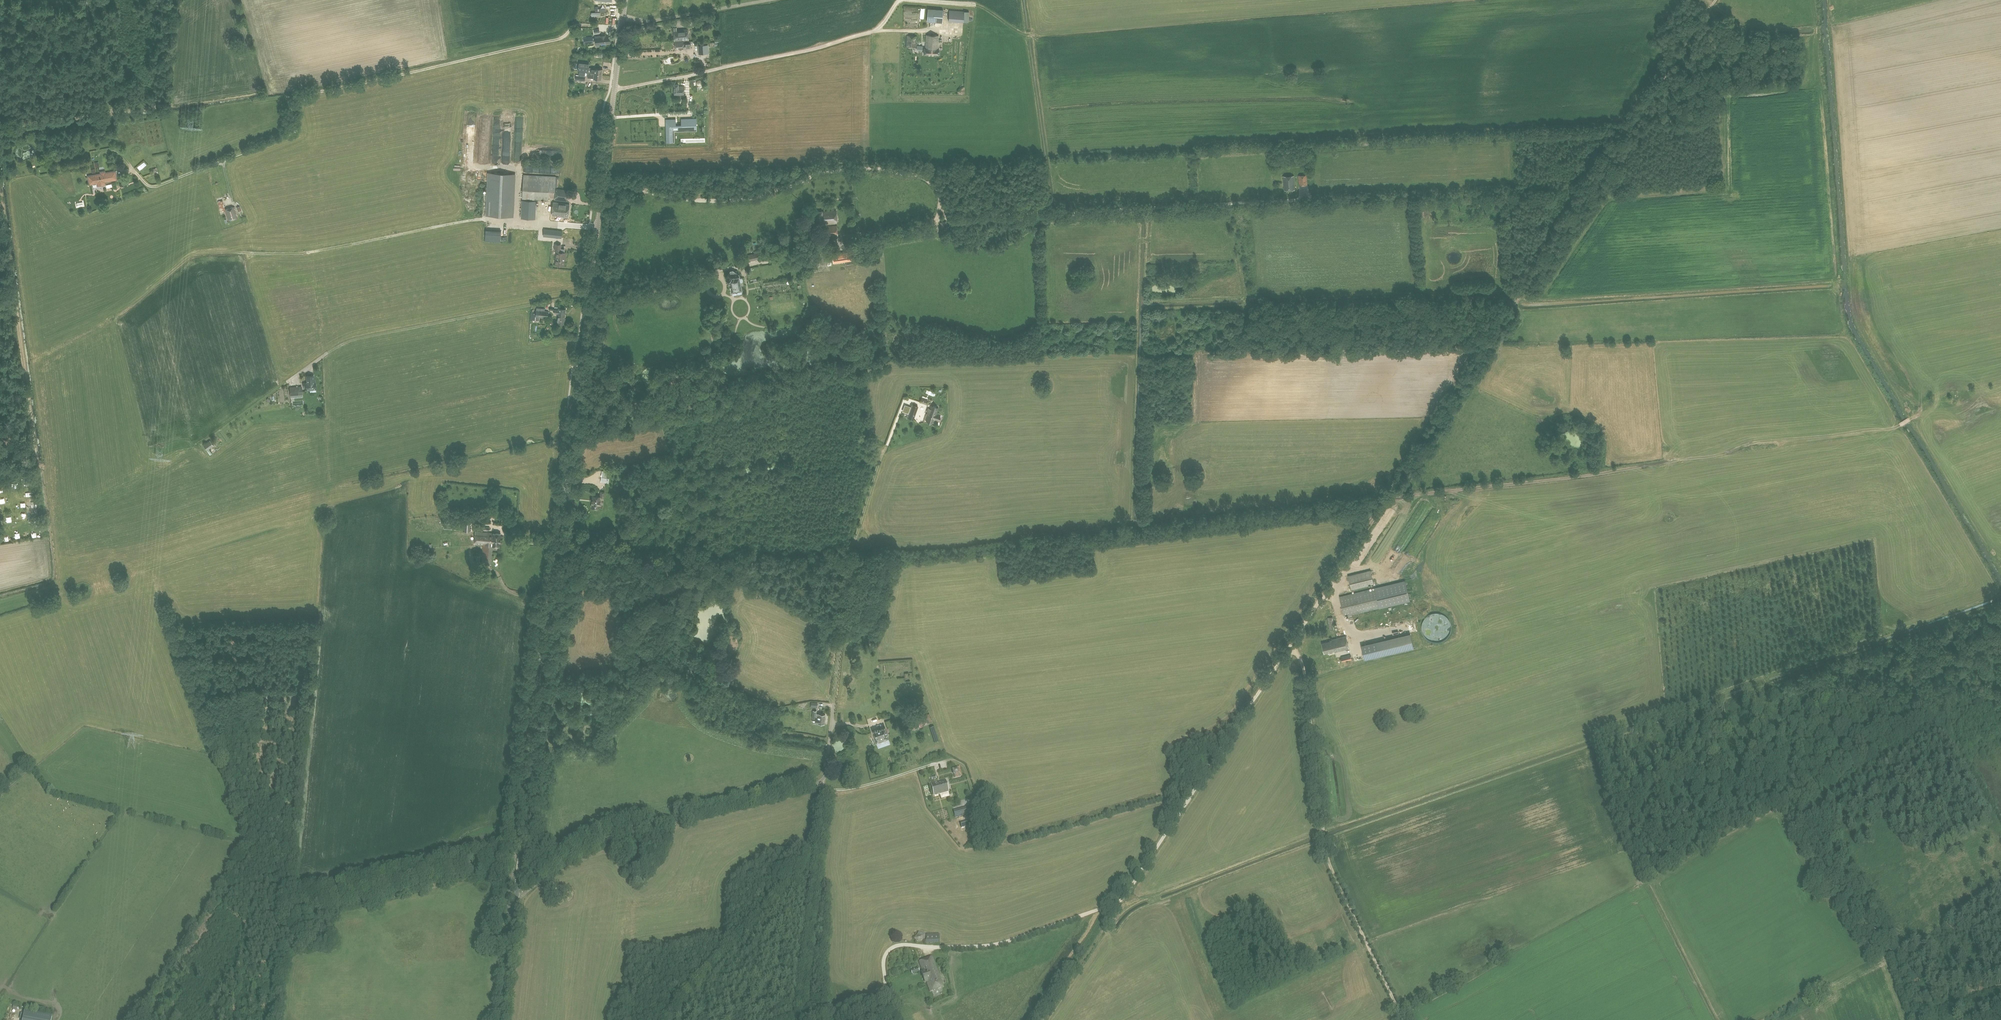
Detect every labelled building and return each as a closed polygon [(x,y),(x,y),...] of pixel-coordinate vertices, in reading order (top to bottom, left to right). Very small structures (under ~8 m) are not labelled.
[(928,9),(927,21),(943,22),(944,10),(928,9)] [(950,9),(949,22),(963,23),(964,10),(950,9)] [(688,17),(689,25),(697,23),(696,17),(696,15),(688,17)] [(674,30),(675,41),(684,40),(684,41),(689,40),(688,29),(674,30)] [(940,49),(938,49),(939,35),(927,34),(926,48),(925,48),(924,54),(939,54),(940,49)] [(610,36),(605,36),(605,35),(600,35),(600,36),(595,36),(595,37),(593,37),(593,36),(586,37),(587,43),(593,42),(593,41),(596,40),(596,44),(611,42),(610,36)] [(917,36),(906,35),(905,47),(916,48),(917,36)] [(684,40),(675,41),(675,50),(684,49),(684,47),(691,47),(690,43),(685,43),(684,41),(684,40)] [(708,45),(698,45),(698,54),(708,53),(708,45)] [(580,61),(578,71),(587,72),(602,74),(603,69),(589,67),(590,63),(580,61)] [(679,86),(679,84),(674,84),(674,95),(684,95),(684,86),(679,86)] [(695,130),(694,119),(679,119),(679,124),(674,124),(674,119),(665,120),(666,142),(673,142),(673,131),(695,130)] [(118,181),(117,180),(116,172),(116,171),(115,171),(105,173),(102,173),(101,174),(88,176),(87,176),(88,177),(90,185),(89,186),(90,185),(93,185),(94,183),(97,183),(98,186),(106,185),(105,183),(117,180),(118,181)] [(486,215),(513,216),(515,174),(488,173),(486,215)] [(549,201),(549,197),(554,197),(555,190),(555,189),(556,177),(523,175),(522,200),(549,201)] [(1295,189),(1294,175),(1284,176),(1285,190),(1295,189)] [(1307,175),(1299,175),(1299,186),(1308,185),(1307,175)] [(564,190),(556,189),(555,199),(563,200),(564,190)] [(535,218),(536,201),(522,200),(521,218),(535,218)] [(554,202),(552,215),(561,216),(561,219),(568,220),(570,204),(565,204),(565,203),(554,202)] [(234,206),(226,209),(225,209),(225,211),(228,220),(238,217),(234,206)] [(836,211),(823,212),(822,211),(816,211),(817,224),(824,223),(837,222),(836,211)] [(838,236),(837,225),(824,226),(824,237),(838,236)] [(562,230),(544,228),(543,236),(561,238),(562,230)] [(554,248),(557,249),(556,260),(557,260),(557,264),(564,265),(564,260),(565,261),(566,252),(560,252),(561,244),(555,244),(554,248)] [(816,258),(804,260),(805,267),(817,266),(816,258)] [(740,277),(739,274),(733,270),(731,270),(726,277),(729,280),(731,291),(732,295),(743,293),(742,288),(741,282),(742,282),(743,280),(742,278),(741,277),(740,277)] [(555,310),(554,313),(558,314),(557,323),(564,324),(564,321),(565,321),(565,318),(566,309),(559,308),(559,310),(555,310)] [(539,317),(548,318),(548,311),(543,311),(543,310),(540,309),(540,311),(536,310),(536,313),(532,313),(532,319),(539,320),(539,317)] [(317,389),(316,382),(315,382),(314,382),(314,375),(307,376),(307,382),(303,383),(303,387),(306,387),(307,390),(317,389)] [(913,416),(917,406),(911,404),(908,414),(913,416)] [(927,413),(925,420),(932,423),(933,419),(937,421),(939,415),(935,414),(937,408),(930,406),(929,409),(927,409),(926,412),(927,413)] [(214,446),(210,440),(203,445),(207,451),(214,446)] [(600,504),(600,500),(600,496),(593,495),(593,499),(592,499),(592,502),(592,503),(592,507),(598,508),(599,504),(600,504)] [(1405,517),(1415,504),(1412,501),(1402,515),(1405,517)] [(437,532),(456,534),(457,527),(437,525),(437,532)] [(1407,545),(1414,532),(1408,528),(1396,549),(1400,551),(1402,547),(1403,548),(1405,544),(1407,545)] [(475,544),(483,544),(482,563),(491,564),(493,545),(493,539),(490,538),(490,533),(476,532),(475,544)] [(501,534),(490,533),(490,538),(493,539),(493,545),(500,546),(501,534)] [(1375,584),(1371,570),(1349,576),(1352,590),(1375,584)] [(1405,580),(1340,597),(1345,616),(1379,608),(1379,609),(1410,601),(1405,580)] [(1332,641),(1322,644),(1325,653),(1334,651),(1335,652),(1350,648),(1346,636),(1332,640),(1332,641)] [(1357,645),(1360,659),(1375,656),(1372,642),(1357,645)] [(1348,668),(1347,665),(1353,663),(1351,654),(1342,657),(1343,662),(1341,663),(1343,669),(1348,668)] [(813,718),(813,722),(818,722),(818,723),(825,723),(825,714),(818,714),(818,716),(816,716),(817,711),(813,710),(812,718),(813,718)] [(930,713),(919,716),(910,720),(914,731),(924,727),(923,724),(933,721),(930,713)] [(934,725),(929,727),(934,741),(939,740),(934,725)] [(889,742),(887,737),(888,737),(885,727),(872,732),(876,741),(880,740),(882,745),(889,742)] [(962,775),(959,766),(952,767),(953,771),(955,770),(955,773),(954,773),(955,777),(962,775)] [(947,784),(945,780),(931,784),(934,795),(938,794),(938,793),(939,793),(939,794),(949,791),(948,787),(946,787),(945,784),(947,784)] [(966,828),(963,823),(951,831),(955,836),(966,828)] [(922,943),(926,941),(926,943),(939,943),(940,934),(926,934),(919,932),(918,934),(915,938),(918,942),(922,941),(922,943)] [(932,957),(920,961),(923,971),(926,982),(928,981),(932,991),(943,986),(932,957)] [(52,1015),(24,1010),(22,1019),(51,1019),(52,1015)]
